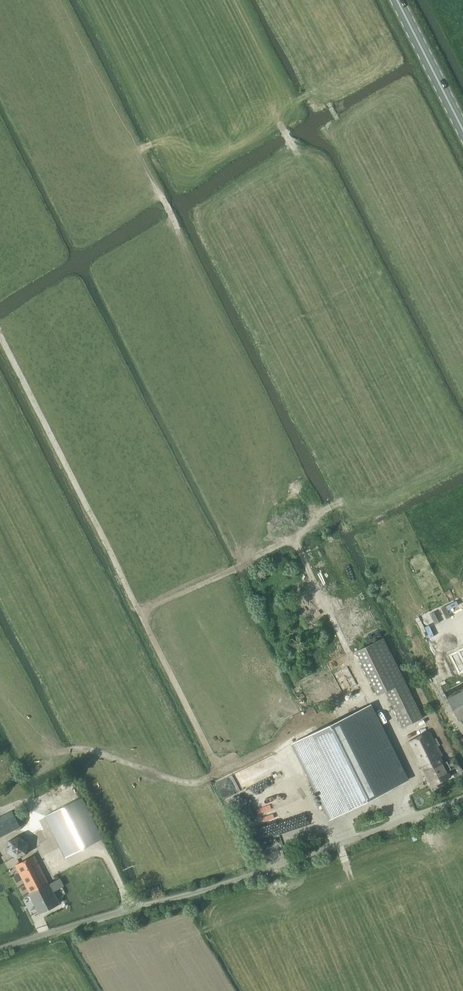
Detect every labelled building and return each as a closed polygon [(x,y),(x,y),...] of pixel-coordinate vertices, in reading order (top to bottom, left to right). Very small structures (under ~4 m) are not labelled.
[(403,727),(422,718),(384,638),(357,651),(378,695),(385,691),(403,727)] [(450,655),(459,674),(462,672),(462,648),(450,655)] [(344,696),(359,688),(347,666),(332,674),(344,696)] [(307,736),(294,743),(298,751),(330,818),(408,779),(371,705),(307,736)] [(440,758),(442,757),(429,731),(406,743),(418,765),(420,764),(432,789),(442,784),(441,781),(450,776),(447,771),(458,765),(454,757),(443,763),(440,758)] [(65,856),(102,838),(81,797),(45,816),(65,856)] [(20,827),(12,811),(0,817),(0,836),(1,837),(20,827)] [(27,854),(28,842),(19,836),(8,841),(8,852),(17,858),(27,854)] [(45,878),(34,855),(15,865),(22,878),(30,894),(48,884),(45,878)] [(53,891),(61,887),(63,886),(60,879),(48,884),(30,894),(29,894),(39,914),(59,904),(53,891)]
